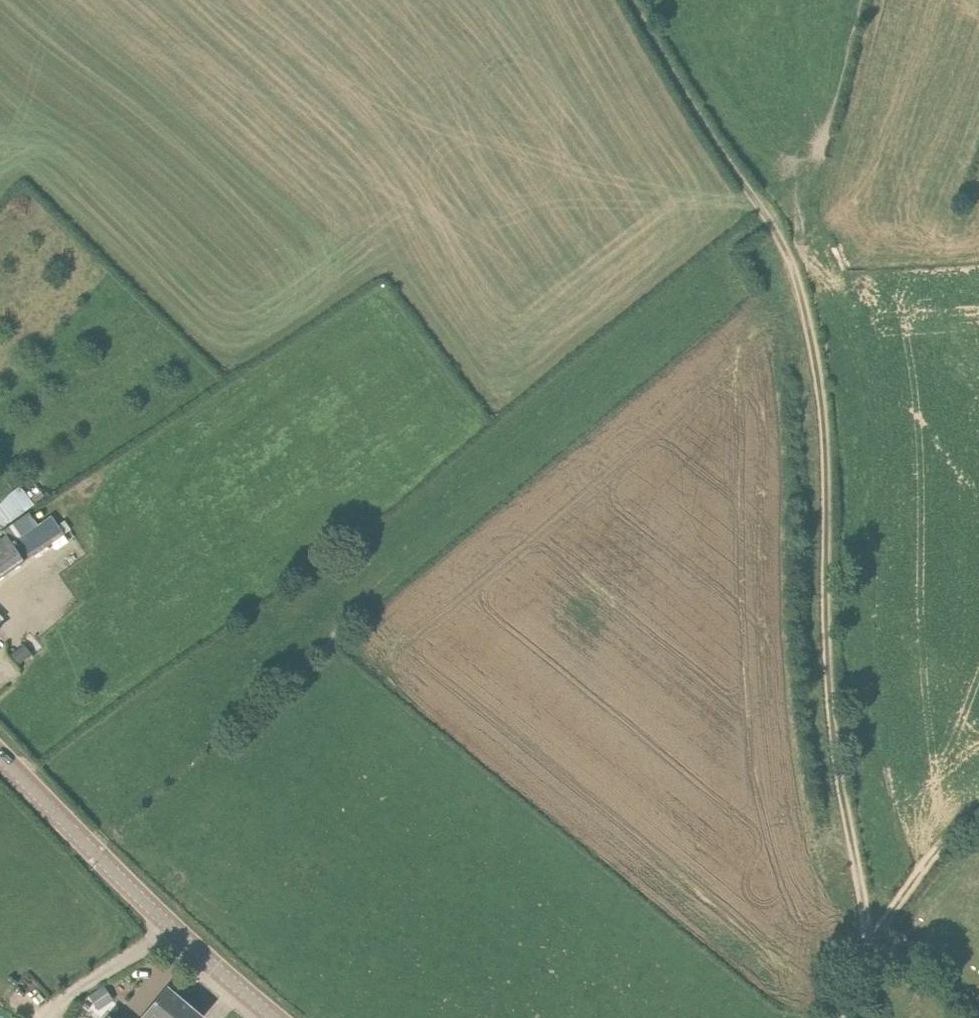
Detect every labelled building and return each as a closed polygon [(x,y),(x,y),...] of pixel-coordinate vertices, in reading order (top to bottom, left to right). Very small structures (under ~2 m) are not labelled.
[(6,525),(35,506),(34,505),(20,486),(10,493),(0,503),(0,530),(6,525)] [(24,562),(53,543),(57,549),(68,541),(63,534),(70,529),(65,521),(64,520),(57,525),(51,516),(36,525),(23,534),(11,543),(6,535),(0,539),(0,579),(24,562)] [(22,643),(10,654),(19,666),(32,654),(22,643)] [(96,1009),(112,1001),(104,983),(89,991),(96,1009)] [(182,1000),(167,987),(154,1002),(141,1017),(167,1017),(182,1000)] [(182,1000),(167,1017),(201,1017),(202,1017),(182,1000)]
